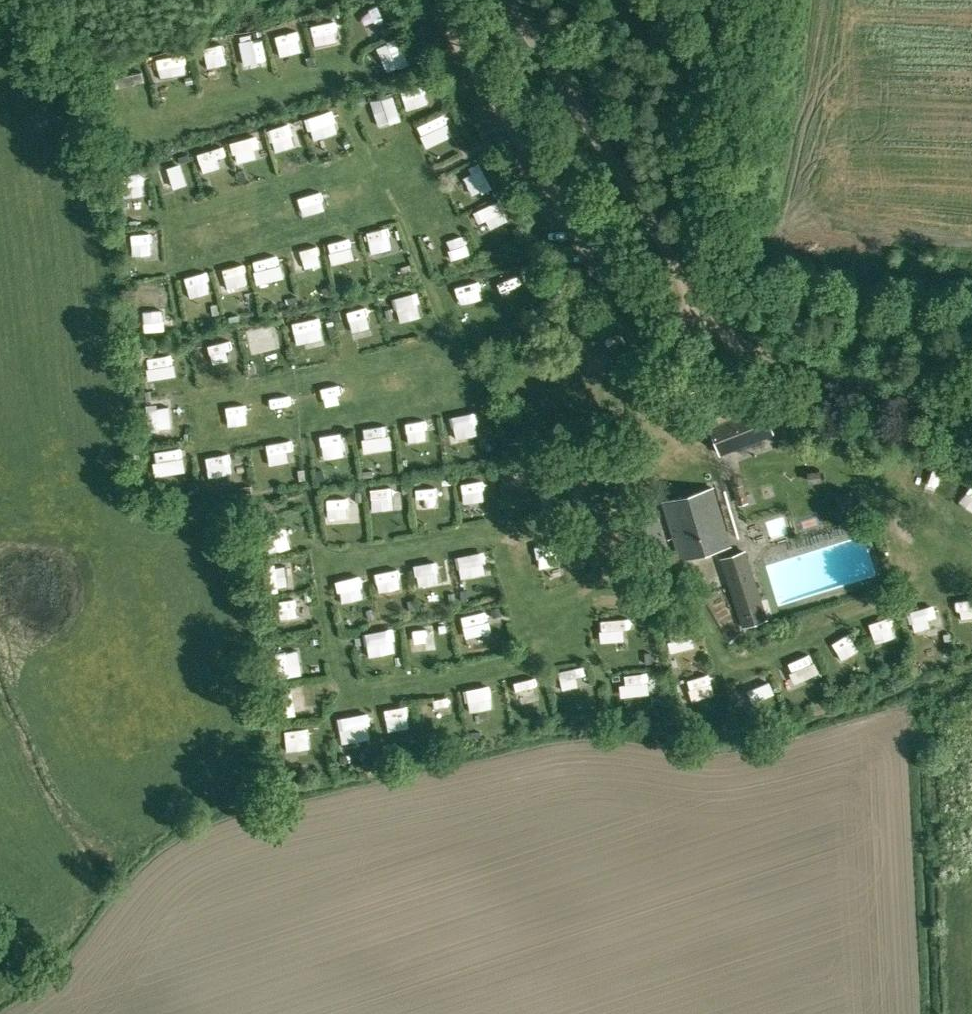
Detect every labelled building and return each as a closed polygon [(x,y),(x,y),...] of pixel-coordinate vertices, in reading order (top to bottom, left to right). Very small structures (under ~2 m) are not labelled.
[(376,32),(394,23),(383,2),(365,11),(376,32)] [(321,49),(347,43),(342,21),(316,27),(321,49)] [(287,58),(309,53),(304,33),(282,38),(287,58)] [(391,61),(407,55),(399,37),(384,43),(391,61)] [(244,47),(248,65),(267,60),(263,42),(244,47)] [(184,74),(188,93),(199,90),(195,71),(184,74)] [(411,102),(428,97),(424,87),(408,93),(411,102)] [(334,110),(311,118),(317,138),(340,131),(334,110)] [(425,125),(433,143),(452,135),(444,117),(425,125)] [(279,149),(305,144),(301,127),(276,132),(279,149)] [(257,139),(236,141),(238,162),(259,160),(257,139)] [(203,155),(206,173),(228,169),(226,151),(203,155)] [(469,192),(489,182),(480,164),(461,173),(469,192)] [(168,189),(187,185),(183,166),(164,170),(168,189)] [(129,203),(147,200),(145,185),(127,188),(129,203)] [(495,205),(473,213),(481,235),(503,227),(495,205)] [(391,248),(386,228),(368,233),(373,253),(391,248)] [(468,235),(448,241),(454,261),(474,255),(468,235)] [(151,267),(149,236),(135,237),(136,268),(151,267)] [(354,240),(333,242),(334,262),(356,261),(354,240)] [(319,248),(295,251),(298,272),(322,269),(319,248)] [(279,256),(253,264),(261,287),(286,280),(279,256)] [(216,273),(221,295),(246,289),(241,268),(216,273)] [(212,275),(187,278),(189,298),(206,296),(205,285),(214,284),(212,275)] [(391,299),(393,317),(422,313),(420,296),(391,299)] [(161,317),(160,297),(141,298),(142,318),(161,317)] [(370,309),(347,313),(349,324),(372,320),(370,309)] [(322,320),(294,324),(297,347),(325,343),(322,320)] [(249,337),(254,358),(280,351),(275,331),(249,337)] [(207,349),(209,361),(219,359),(220,368),(237,365),(234,344),(207,349)] [(174,359),(147,361),(149,383),(176,381),(174,359)] [(755,387),(701,406),(718,455),(772,436),(755,387)] [(171,406),(150,409),(154,439),(165,438),(163,421),(173,420),(171,406)] [(480,417),(458,420),(461,445),(483,442),(480,417)] [(391,453),(387,430),(362,435),(366,457),(391,453)] [(419,458),(441,455),(438,431),(416,434),(419,458)] [(297,451),(271,453),(272,463),(298,461),(297,451)] [(320,480),(340,479),(339,454),(319,455),(320,480)] [(157,463),(161,481),(183,476),(179,458),(157,463)] [(213,483),(228,477),(222,462),(207,468),(213,483)] [(485,510),(481,485),(461,488),(465,513),(485,510)] [(721,488),(669,503),(685,560),(738,545),(721,488)] [(438,490),(417,494),(419,505),(440,502),(438,490)] [(375,504),(376,523),(396,521),(395,502),(375,504)] [(358,529),(358,504),(326,504),(327,529),(358,529)] [(770,519),(772,536),(791,534),(789,517),(770,519)] [(277,529),(285,547),(305,538),(297,520),(277,529)] [(807,542),(812,553),(836,544),(832,533),(807,542)] [(567,567),(564,549),(544,552),(547,571),(567,567)] [(749,554),(723,561),(745,631),(770,623),(749,554)] [(461,586),(489,583),(486,560),(459,563),(461,586)] [(439,565),(416,570),(420,591),(444,586),(439,565)] [(395,578),(377,582),(379,594),(398,590),(395,578)] [(366,603),(361,582),(334,587),(339,609),(366,603)] [(302,623),(301,603),(277,605),(278,625),(302,623)] [(915,614),(920,632),(946,625),(942,607),(915,614)] [(468,643),(488,637),(483,617),(462,623),(468,643)] [(876,646),(900,640),(894,620),(871,626),(876,646)] [(606,637),(619,637),(619,643),(636,643),(636,626),(606,626),(606,637)] [(372,653),(402,647),(400,633),(369,640),(372,653)] [(832,649),(837,657),(862,642),(857,633),(832,649)] [(562,694),(587,691),(584,671),(559,674),(562,694)] [(628,678),(629,697),(647,695),(646,676),(628,678)] [(537,680),(510,683),(512,700),(539,697),(537,680)] [(747,689),(754,707),(771,701),(764,682),(747,689)] [(468,716),(495,712),(492,690),(465,695),(468,716)] [(285,719),(296,716),(292,695),(280,697),(285,719)] [(423,705),(425,716),(459,710),(457,699),(423,705)] [(384,714),(386,726),(412,722),(410,710),(384,714)] [(344,744),(363,741),(359,719),(341,723),(344,744)] [(286,740),(289,766),(298,764),(295,739),(286,740)]
